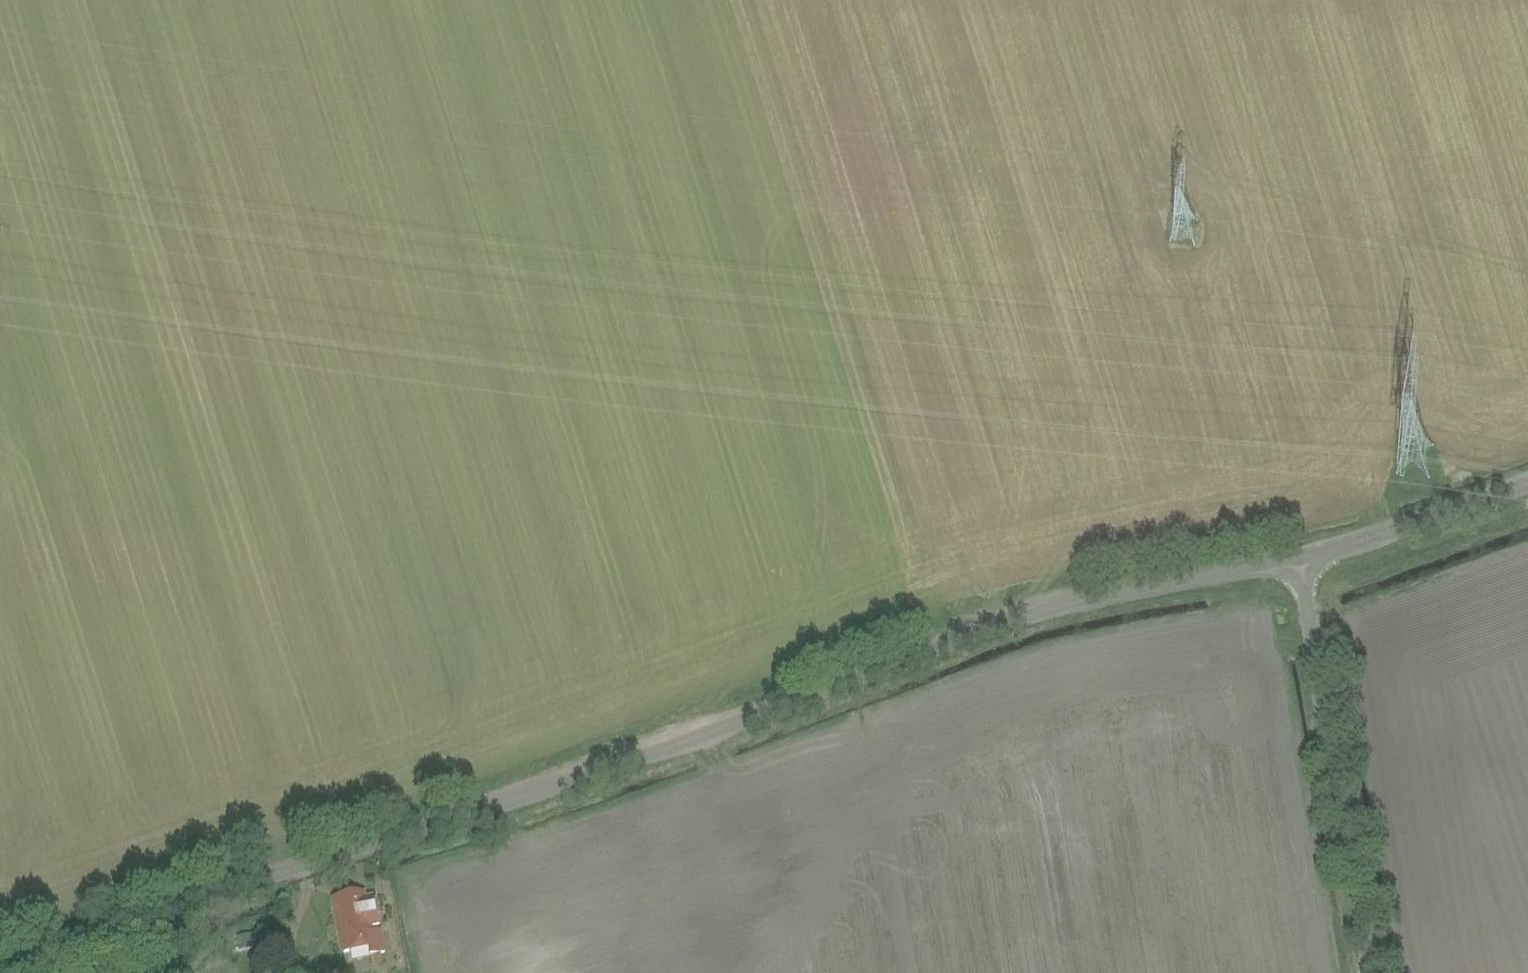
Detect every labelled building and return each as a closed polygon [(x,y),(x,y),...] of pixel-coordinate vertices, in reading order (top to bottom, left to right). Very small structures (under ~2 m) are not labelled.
[(342,903),(335,904),(344,953),(368,948),(370,956),(385,953),(381,930),(373,931),(372,929),(380,927),(384,919),(381,906),(374,897),(360,899),(358,893),(340,896),(342,903)] [(237,936),(241,952),(255,948),(252,933),(237,936)]
